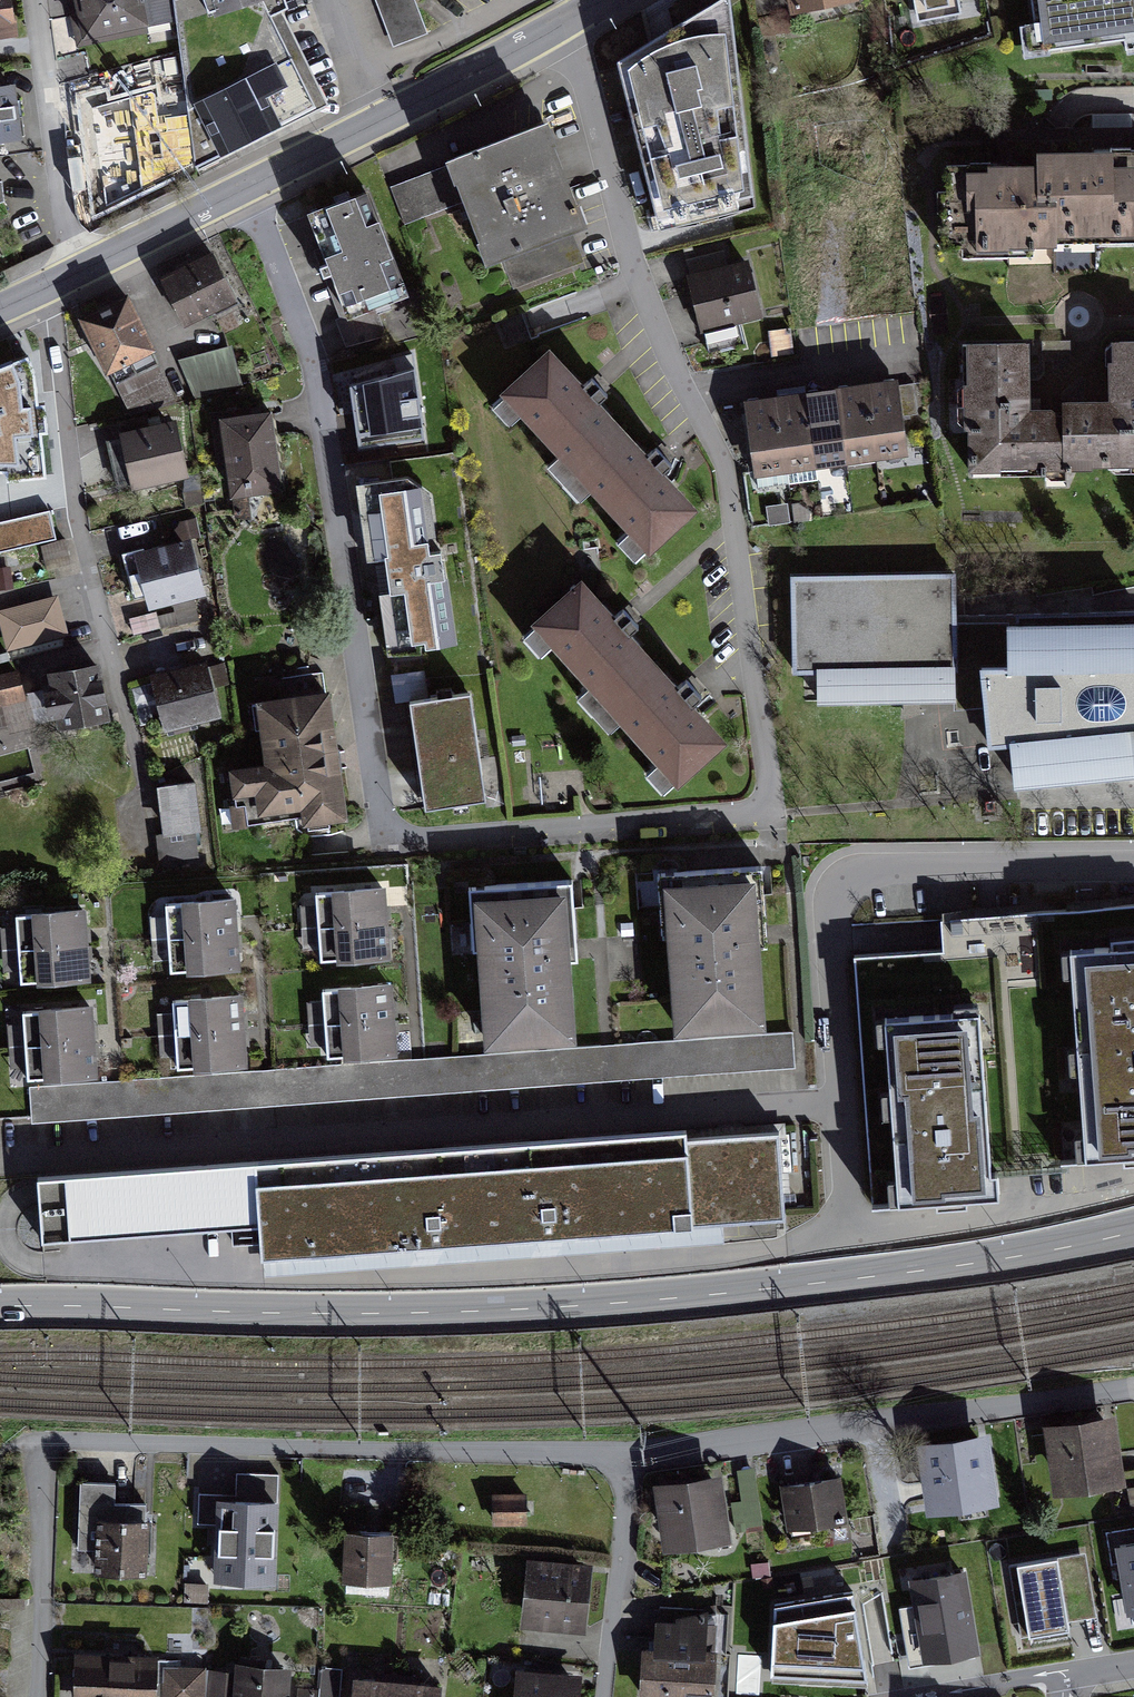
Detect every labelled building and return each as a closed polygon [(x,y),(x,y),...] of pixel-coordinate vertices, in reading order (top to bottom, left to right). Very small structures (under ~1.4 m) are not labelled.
[(14,30),(13,0),(0,0),(0,30),(14,30)] [(83,40),(152,27),(147,0),(76,0),(83,40)] [(214,10),(249,0),(211,0),(214,10)] [(624,57),(654,218),(753,200),(730,0),(712,0),(624,57)] [(919,20),(961,12),(959,0),(915,0),(919,20)] [(1040,20),(1025,22),(1030,55),(1055,52),(1054,42),(1129,31),(1132,50),(1133,50),(1133,0),(1037,0),(1040,20)] [(295,65),(196,112),(208,169),(320,110),(295,65)] [(0,87),(0,140),(21,138),(16,86),(0,87)] [(165,117),(91,149),(114,201),(188,169),(165,117)] [(549,118),(448,154),(486,260),(587,223),(549,118)] [(1103,160),(1046,161),(1047,173),(1016,174),(959,175),(959,202),(951,202),(952,250),(967,249),(967,260),(1053,258),(1052,247),(1133,245),(1133,159),(1103,160)] [(369,182),(305,205),(342,309),(406,286),(369,182)] [(583,255),(612,247),(605,223),(576,231),(583,255)] [(221,250),(159,279),(187,337),(249,307),(221,250)] [(765,321),(751,270),(696,285),(710,336),(765,321)] [(132,294),(79,315),(119,411),(171,390),(132,294)] [(0,354),(0,423),(53,409),(35,344),(0,354)] [(230,344),(179,359),(198,395),(240,382),(230,344)] [(980,352),(980,477),(1076,476),(1076,469),(1133,469),(1133,351),(1122,351),(1122,411),(1108,411),(1076,411),(1076,419),(1041,419),(1041,405),(1041,352),(980,352)] [(600,400),(561,358),(509,407),(658,565),(710,517),(664,468),(600,400)] [(414,362),(359,370),(367,423),(422,416),(414,362)] [(773,407),(753,409),(762,484),(912,466),(903,391),(887,393),(860,396),(834,400),(800,403),(773,407)] [(273,406),(214,414),(225,493),(283,485),(273,406)] [(179,419),(117,431),(129,491),(191,479),(179,419)] [(427,473),(363,482),(386,645),(450,636),(427,473)] [(0,519),(0,549),(63,534),(56,505),(0,519)] [(790,512),(771,514),(772,532),(792,530),(790,512)] [(196,534),(128,548),(141,610),(209,596),(196,534)] [(951,582),(791,588),(794,680),(955,675),(953,635),(951,582)] [(620,627),(587,590),(541,630),(688,793),(733,753),(694,710),(620,627)] [(57,593),(0,607),(0,610),(9,648),(67,634),(57,593)] [(953,635),(960,713),(1003,711),(1004,752),(1028,752),(1029,790),(1133,787),(1133,627),(953,635)] [(104,653),(45,666),(58,728),(117,715),(104,653)] [(209,657),(148,672),(162,729),(223,714),(209,657)] [(422,697),(420,668),(394,670),(396,698),(422,697)] [(0,675),(0,726),(33,717),(21,669),(0,675)] [(332,690),(259,700),(267,759),(227,765),(232,799),(252,796),(254,813),(306,806),(308,821),(349,816),(332,690)] [(470,692),(410,700),(423,803),(483,796),(470,692)] [(200,828),(195,780),(163,783),(168,827),(157,828),(160,858),(195,854),(192,829),(200,828)] [(771,885),(674,892),(685,1047),(782,1040),(775,941),(771,885)] [(585,954),(581,893),(479,900),(490,1060),(592,1053),(585,954)] [(325,901),(328,938),(394,933),(393,921),(391,897),(325,901)] [(1084,908),(987,915),(852,923),(871,1203),(905,1201),(958,1198),(1004,1195),(1002,1169),(1095,1164),(1133,1161),(1133,904),(1084,908)] [(174,913),(177,950),(244,945),(243,931),(241,909),(174,913)] [(168,913),(147,915),(149,943),(170,942),(168,913)] [(23,923),(26,960),(92,955),(91,940),(89,918),(23,923)] [(395,953),(394,933),(328,938),(330,974),(397,970),(395,953)] [(245,962),(244,945),(177,950),(180,986),(247,981),(245,962)] [(93,977),(92,955),(26,960),(28,996),(94,991),(93,977)] [(332,998),(335,1035),(400,1030),(399,1011),(398,994),(332,998)] [(184,1047),(251,1042),(250,1022),(249,1007),(181,1011),(184,1047)] [(33,1057),(101,1052),(99,1034),(98,1017),(30,1021),(33,1057)] [(311,1039),(327,1038),(326,1018),(310,1019),(311,1039)] [(402,1047),(400,1030),(335,1035),(337,1071),(403,1067),(402,1047)] [(793,1075),(790,1039),(782,1040),(685,1047),(605,1052),(592,1053),(490,1060),(416,1066),(403,1067),(337,1071),(266,1076),(254,1077),(186,1082),(116,1087),(103,1088),(35,1093),(38,1128),(120,1122),(268,1112),(418,1101),(607,1088),(793,1075)] [(253,1059),(251,1042),(184,1047),(186,1082),(254,1077),(253,1059)] [(102,1070),(101,1052),(33,1057),(35,1093),(103,1088),(102,1070)] [(80,1223),(303,1207),(300,1169),(528,1152),(726,1138),(725,1131),(725,1120),(76,1167),(80,1223)] [(811,1126),(725,1131),(726,1138),(737,1136),(744,1210),(817,1205),(811,1126)] [(744,1210),(737,1136),(726,1138),(528,1152),(534,1228),(604,1222),(744,1210)] [(534,1228),(528,1152),(300,1169),(303,1207),(304,1243),(453,1233),(534,1228)] [(1114,1418),(1046,1428),(1056,1497),(1124,1486),(1121,1461),(1114,1418)] [(989,1443),(924,1456),(936,1518),(1001,1506),(989,1443)] [(726,1485),(664,1494),(673,1556),(735,1547),(726,1485)] [(847,1487),(791,1494),(796,1532),(852,1526),(847,1487)] [(494,1527),(528,1527),(528,1494),(494,1494),(494,1527)] [(277,1512),(230,1510),(227,1584),(274,1586),(277,1512)] [(156,1533),(105,1530),(102,1580),(153,1583),(156,1533)] [(400,1543),(348,1541),(346,1588),(398,1591),(400,1543)] [(1114,1544),(1127,1619),(1133,1617),(1133,1541),(1114,1544)] [(1086,1555),(1058,1560),(1067,1622),(1081,1619),(1095,1617),(1086,1555)] [(1016,1566),(1028,1638),(1069,1632),(1067,1622),(1058,1560),(1057,1560),(1016,1566)] [(595,1573),(534,1569),(529,1630),(591,1634),(595,1573)] [(965,1569),(908,1578),(922,1664),(980,1653),(965,1569)] [(186,1600),(209,1601),(210,1580),(187,1579),(186,1600)] [(774,1610),(770,1677),(867,1683),(854,1596),(774,1610)] [(660,1630),(656,1696),(714,1696),(718,1634),(660,1630)] [(87,1662),(83,1696),(205,1696),(207,1675),(87,1662)] [(213,1674),(211,1696),(288,1696),(290,1683),(213,1674)] [(526,1676),(524,1696),(581,1696),(583,1681),(526,1676)] [(353,1679),(352,1696),(441,1696),(442,1687),(353,1679)]
